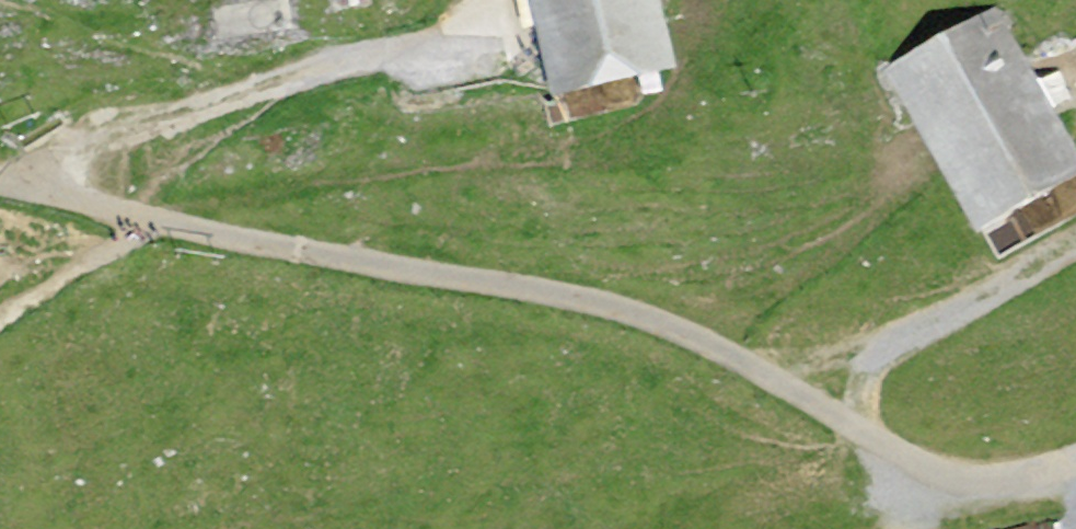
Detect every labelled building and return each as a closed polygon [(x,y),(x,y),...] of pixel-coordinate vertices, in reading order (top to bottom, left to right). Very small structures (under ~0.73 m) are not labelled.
[(570,80),(683,55),(671,0),(552,0),(570,80)] [(909,71),(997,236),(1075,194),(1075,150),(1006,19),(909,71)]
